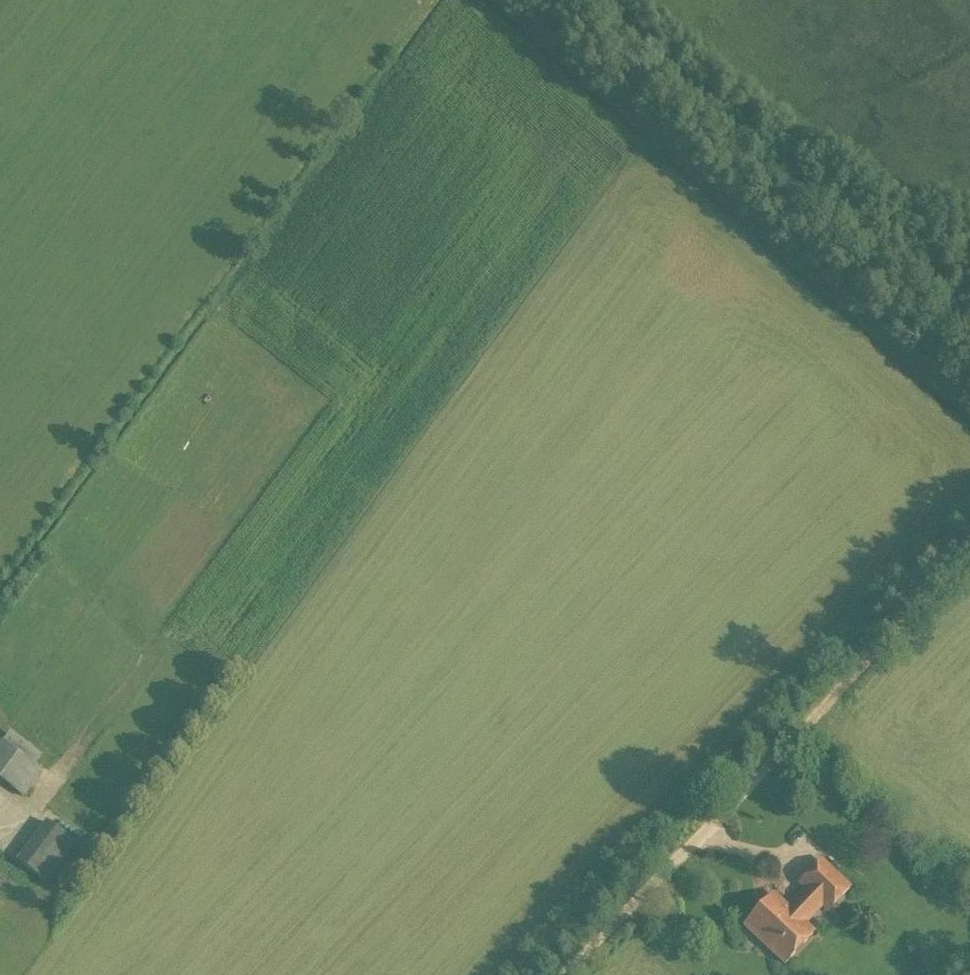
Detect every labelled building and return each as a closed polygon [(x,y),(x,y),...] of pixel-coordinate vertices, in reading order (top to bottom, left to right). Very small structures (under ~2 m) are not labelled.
[(40,773),(0,743),(0,781),(22,797),(40,773)] [(46,884),(75,845),(48,825),(19,864),(46,884)] [(828,911),(850,888),(821,860),(799,883),(805,889),(787,908),(773,895),(744,926),(784,964),(814,933),(805,924),(823,905),(828,911)]
